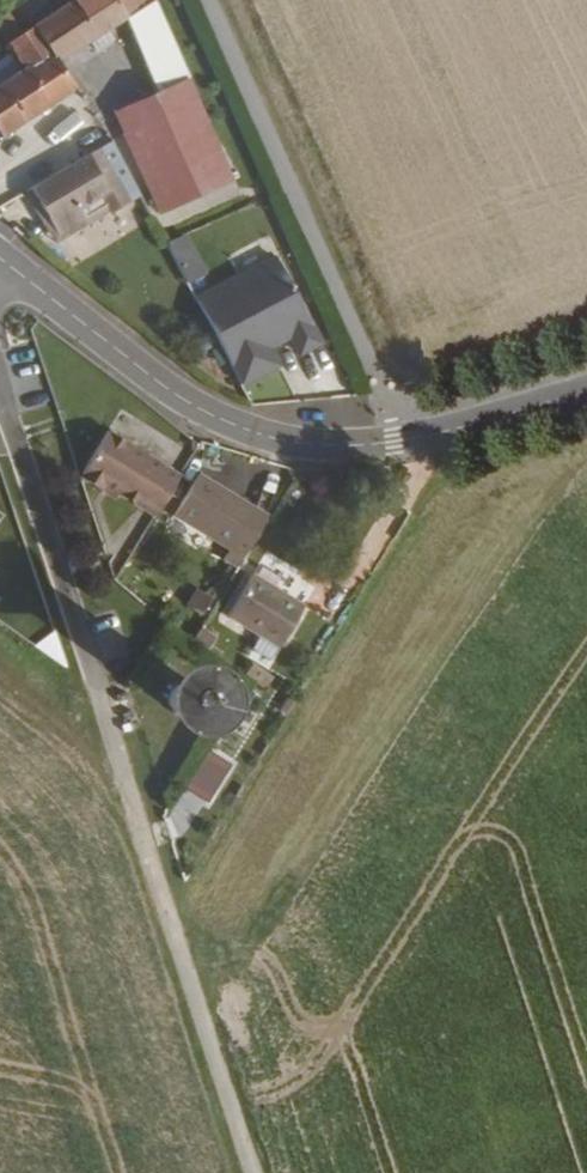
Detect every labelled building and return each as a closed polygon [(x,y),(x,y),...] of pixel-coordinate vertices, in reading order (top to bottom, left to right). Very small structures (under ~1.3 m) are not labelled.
[(114,134),(182,86),(144,0),(70,0),(6,42),(22,70),(59,46),(64,54),(127,13),(159,92),(107,117),(114,134)] [(64,54),(59,46),(22,70),(0,84),(0,134),(78,82),(64,54)] [(224,182),(182,86),(114,134),(110,136),(151,214),(224,182)] [(98,145),(88,151),(119,207),(137,197),(107,138),(98,145)] [(88,151),(83,154),(102,190),(94,194),(105,213),(106,214),(119,207),(88,151)] [(83,154),(54,171),(73,207),(94,194),(102,190),(83,154)] [(73,207),(54,171),(15,194),(28,216),(32,213),(47,238),(77,221),(70,208),(73,207)] [(2,188),(0,189),(0,202),(1,203),(8,198),(3,193),(4,191),(2,188)] [(105,213),(94,194),(73,207),(70,208),(77,221),(47,238),(32,213),(28,216),(47,248),(105,213)] [(194,232),(173,237),(184,282),(205,276),(194,232)] [(281,368),(295,403),(344,383),(289,250),(202,286),(243,384),(281,368)] [(175,463),(101,418),(77,455),(79,461),(100,472),(102,467),(117,476),(155,498),(175,463)] [(264,496),(196,458),(173,500),(239,539),(264,496)] [(117,476),(102,467),(100,472),(115,480),(117,476)] [(304,589),(251,558),(227,598),(280,629),(304,589)] [(196,587),(189,607),(208,614),(215,594),(196,587)] [(213,624),(196,613),(188,626),(204,636),(213,624)] [(202,671),(192,667),(186,669),(177,674),(173,680),(171,693),(175,701),(182,707),(189,709),(198,708),(207,701),(211,694),(211,681),(202,671)]
